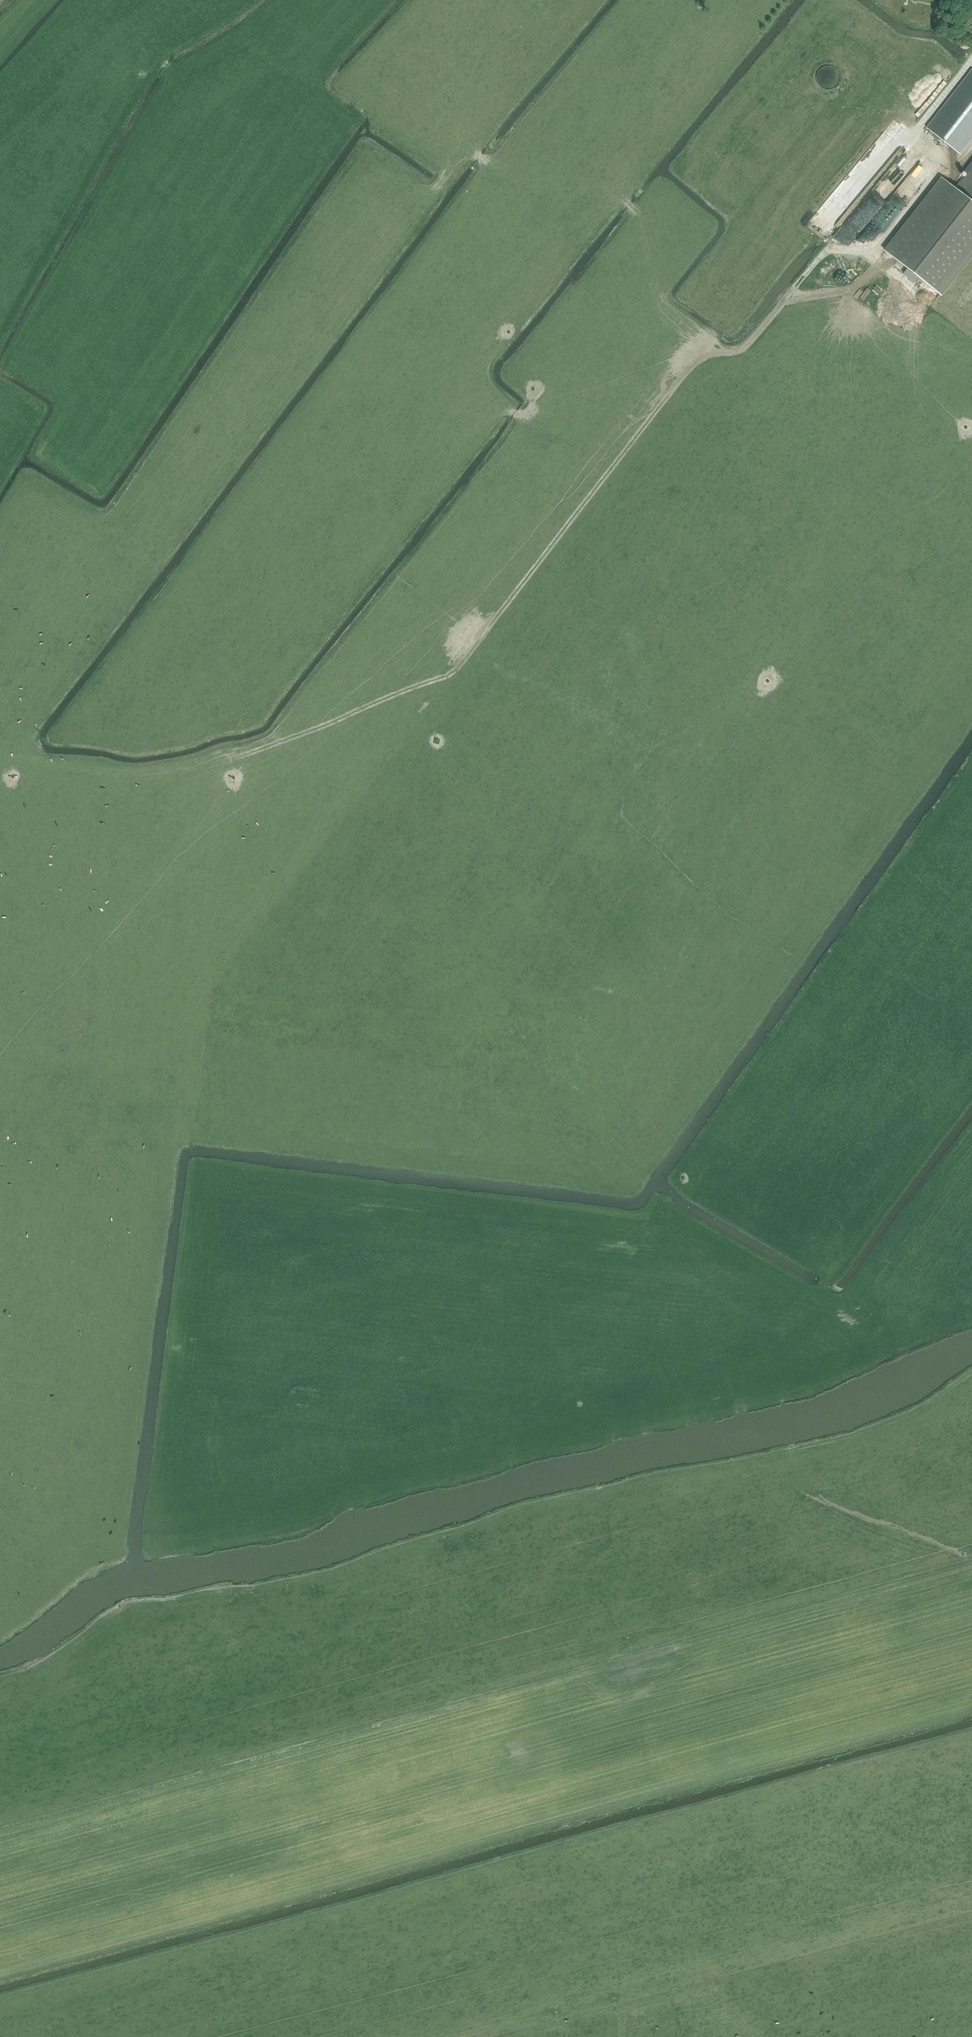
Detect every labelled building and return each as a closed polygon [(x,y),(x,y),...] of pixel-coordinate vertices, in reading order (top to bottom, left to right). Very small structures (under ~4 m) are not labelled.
[(840,78),(840,76),(840,74),(840,71),(839,70),(837,68),(834,65),(832,65),(830,64),(828,64),(825,65),(822,67),(819,71),(818,73),(818,75),(818,78),(819,80),(821,83),(822,85),(824,86),(828,87),(832,87),(834,86),(836,84),(838,83),(839,81),(840,78)] [(926,127),(931,131),(961,154),(971,139),(971,68),(926,127)] [(956,189),(943,179),(885,252),(940,295),(971,254),(971,169),(956,189)]
